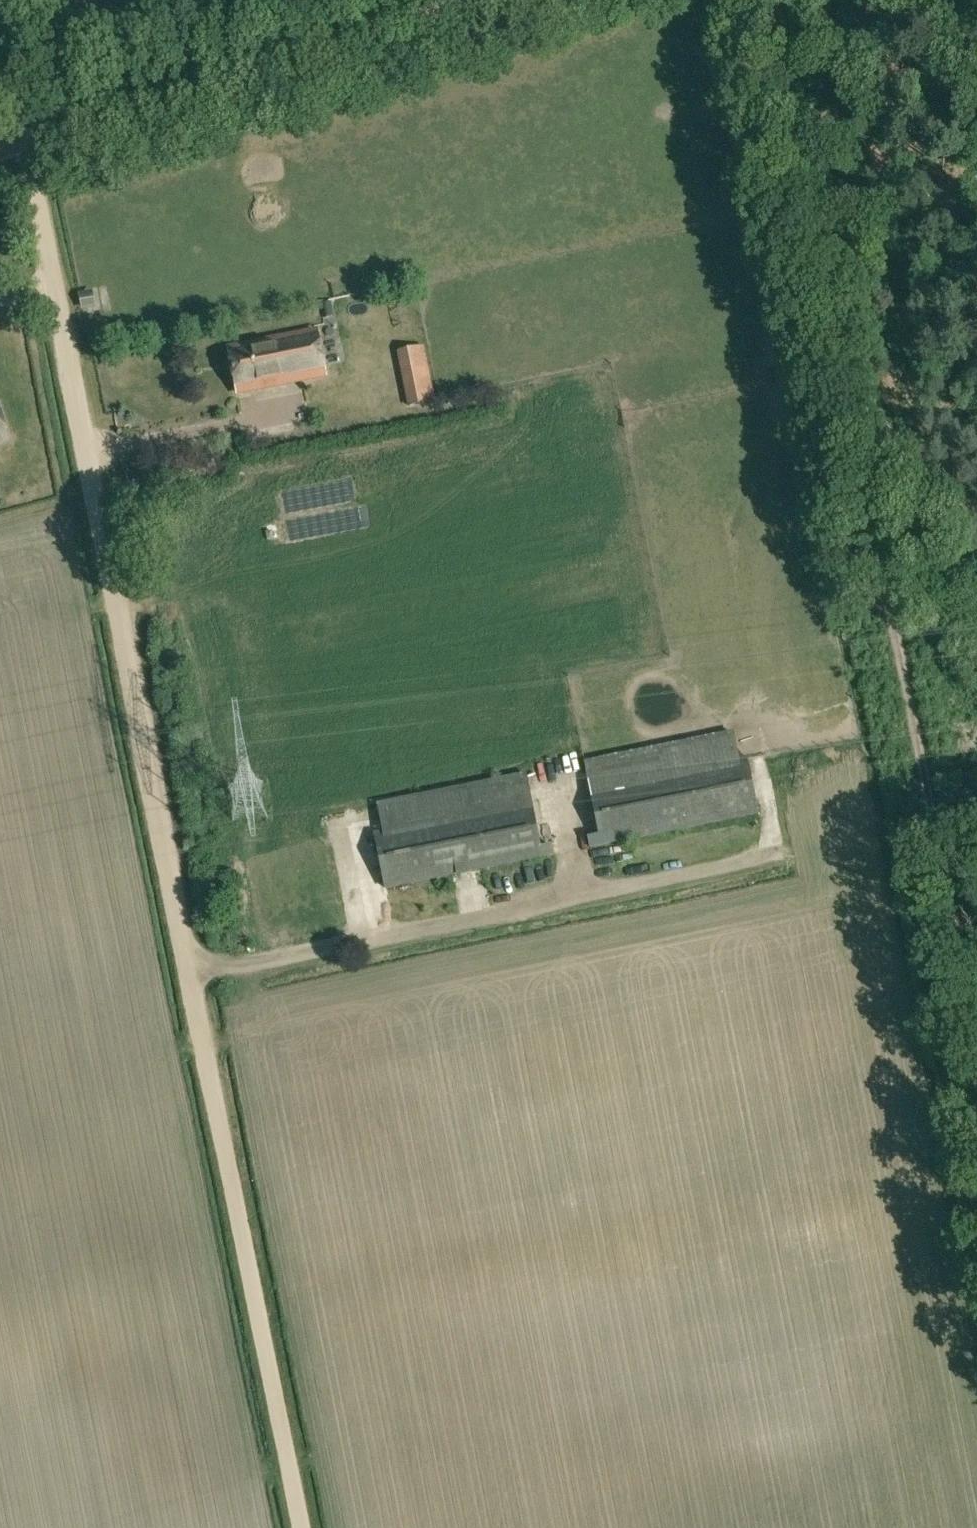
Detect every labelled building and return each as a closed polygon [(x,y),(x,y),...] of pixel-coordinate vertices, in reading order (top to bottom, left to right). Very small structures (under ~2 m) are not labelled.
[(331,302),(323,304),(325,318),(334,316),(331,302)] [(235,397),(327,379),(317,328),(226,346),(235,397)] [(432,381),(406,386),(410,406),(436,400),(432,381)] [(758,813),(747,758),(743,758),(736,748),(733,731),(583,762),(589,789),(600,846),(758,813)] [(526,775),(376,805),(382,832),(374,834),(385,889),(543,856),(526,775)]
